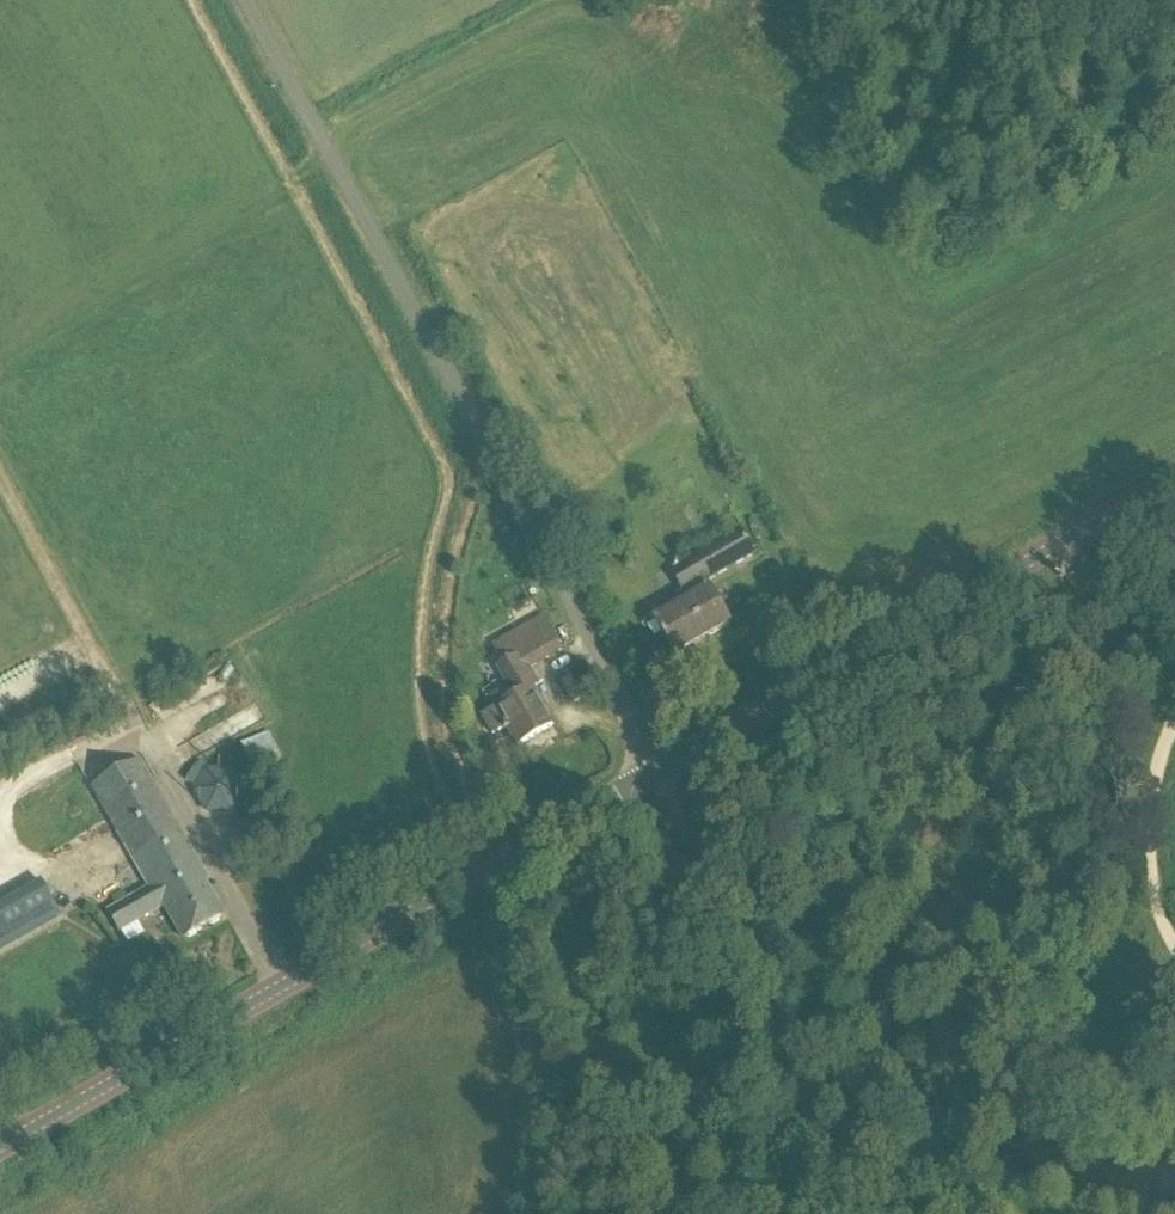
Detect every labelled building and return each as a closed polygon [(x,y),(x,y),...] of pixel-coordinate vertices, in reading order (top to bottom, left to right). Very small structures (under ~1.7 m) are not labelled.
[(707,590),(705,585),(754,556),(738,529),(667,571),(686,602),(654,621),(675,657),(730,625),(708,589),(707,590)] [(518,746),(553,726),(523,673),(563,651),(543,617),(494,645),(506,664),(499,669),(516,698),(483,717),(493,735),(502,729),(505,734),(510,731),(518,746)] [(224,916),(205,882),(208,880),(141,761),(93,788),(151,890),(109,913),(119,932),(165,907),(183,938),(224,916)] [(231,814),(244,792),(231,770),(206,769),(192,792),(205,814),(231,814)] [(61,918),(41,882),(0,904),(0,951),(61,918)]
